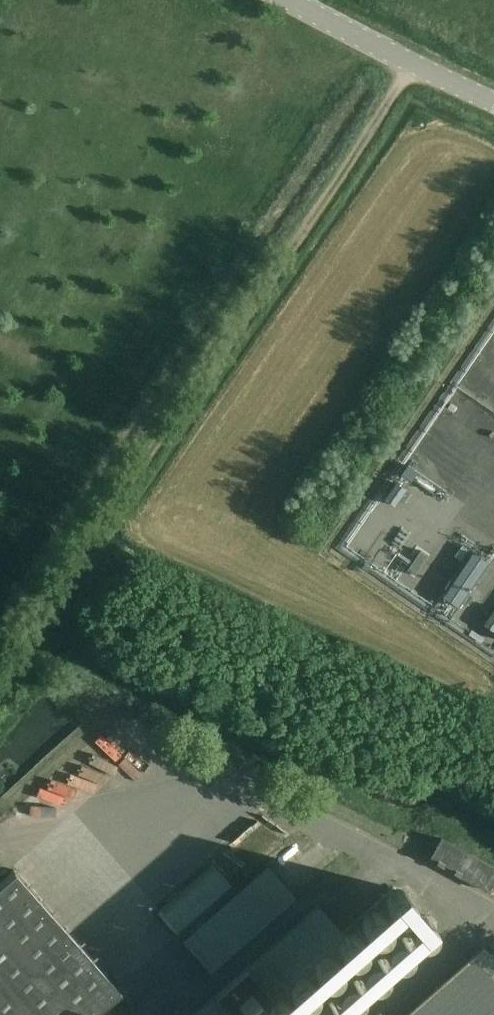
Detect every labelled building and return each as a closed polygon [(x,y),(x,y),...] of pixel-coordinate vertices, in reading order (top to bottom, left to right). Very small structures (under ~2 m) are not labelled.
[(474,549),(440,594),(458,607),(486,571),(484,570),(491,561),(474,549)] [(484,624),(493,630),(493,608),(484,624)] [(429,860),(488,893),(493,881),(493,866),(441,837),(429,860)] [(212,864),(157,913),(177,935),(232,886),(212,864)] [(267,867),(182,942),(210,973),(295,898),(267,867)] [(130,1002),(119,990),(13,870),(0,882),(0,1014),(116,1014),(130,1002)] [(343,936),(317,905),(246,968),(192,1014),(252,1014),(343,936)] [(484,947),(406,1014),(493,1014),(493,958),(484,947)]
